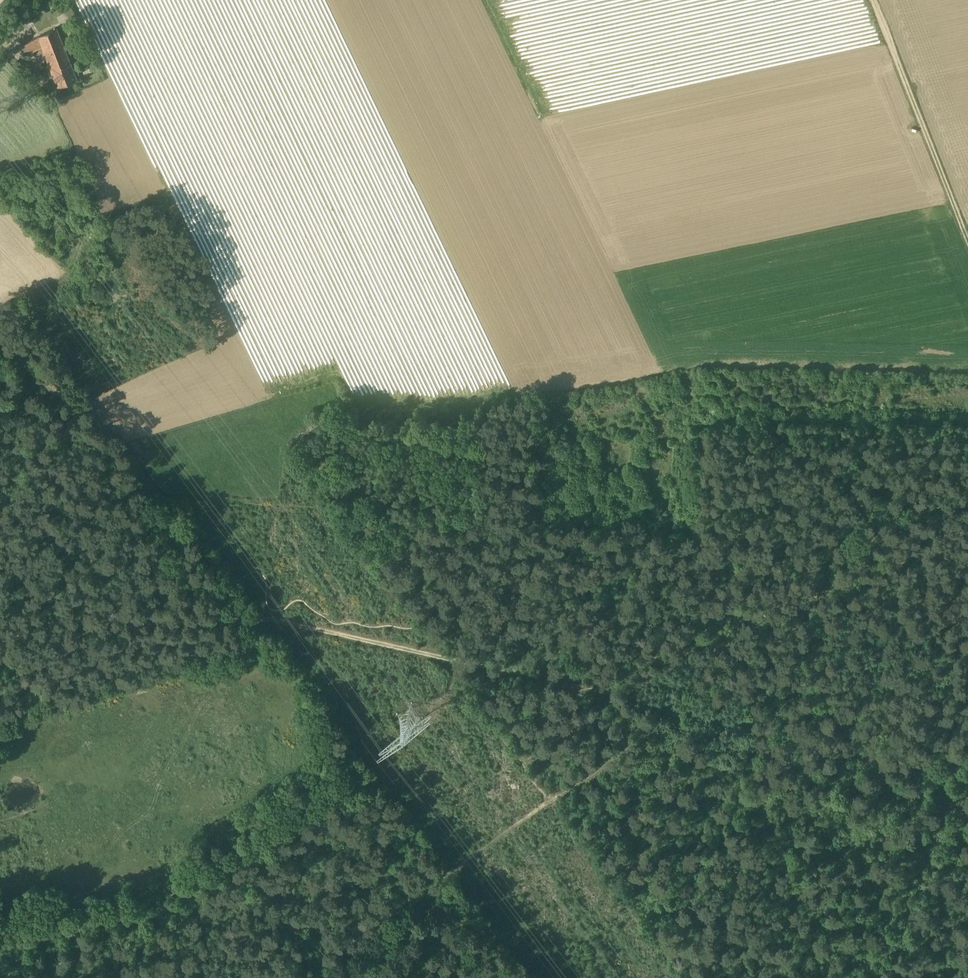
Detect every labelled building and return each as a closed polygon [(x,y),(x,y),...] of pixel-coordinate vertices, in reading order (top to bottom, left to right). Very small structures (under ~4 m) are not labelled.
[(61,8),(54,11),(54,13),(55,15),(56,16),(64,13),(61,8)] [(22,17),(7,26),(13,35),(28,26),(22,17)] [(49,68),(70,60),(56,27),(20,46),(25,55),(41,46),(49,68)] [(70,60),(49,68),(57,87),(78,79),(70,60)] [(69,151),(53,155),(56,167),(72,163),(69,151)] [(75,179),(57,184),(60,195),(78,190),(75,179)]
